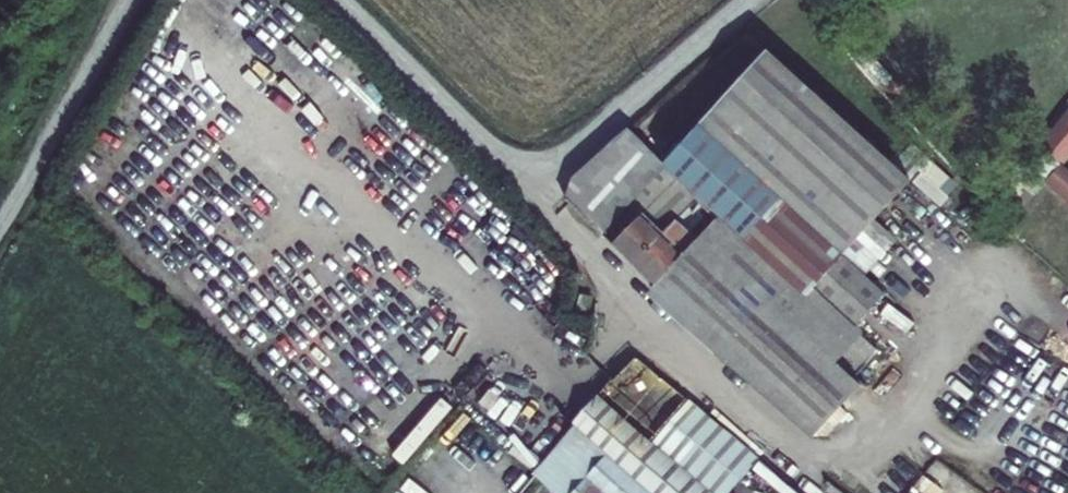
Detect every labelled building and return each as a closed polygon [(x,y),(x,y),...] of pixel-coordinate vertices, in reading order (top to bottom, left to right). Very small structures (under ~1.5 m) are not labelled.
[(768,51),(666,164),(699,196),(634,264),(657,286),(651,292),(814,439),(842,407),(862,384),(838,364),(869,329),(840,303),(818,284),(840,260),(931,161),(913,145),(895,166),(768,51)] [(1040,146),(1048,152),(1035,170),(1067,196),(1067,169),(1061,164),(1067,154),(1067,108),(1040,146)] [(666,164),(628,129),(571,180),(565,198),(614,245),(634,264),(699,196),(666,164)] [(840,303),(861,279),(840,260),(818,284),(840,303)] [(596,297),(582,294),(577,313),(591,316),(596,297)] [(828,439),(849,414),(842,407),(814,439),(828,439)] [(626,462),(597,492),(659,492),(626,462)]
